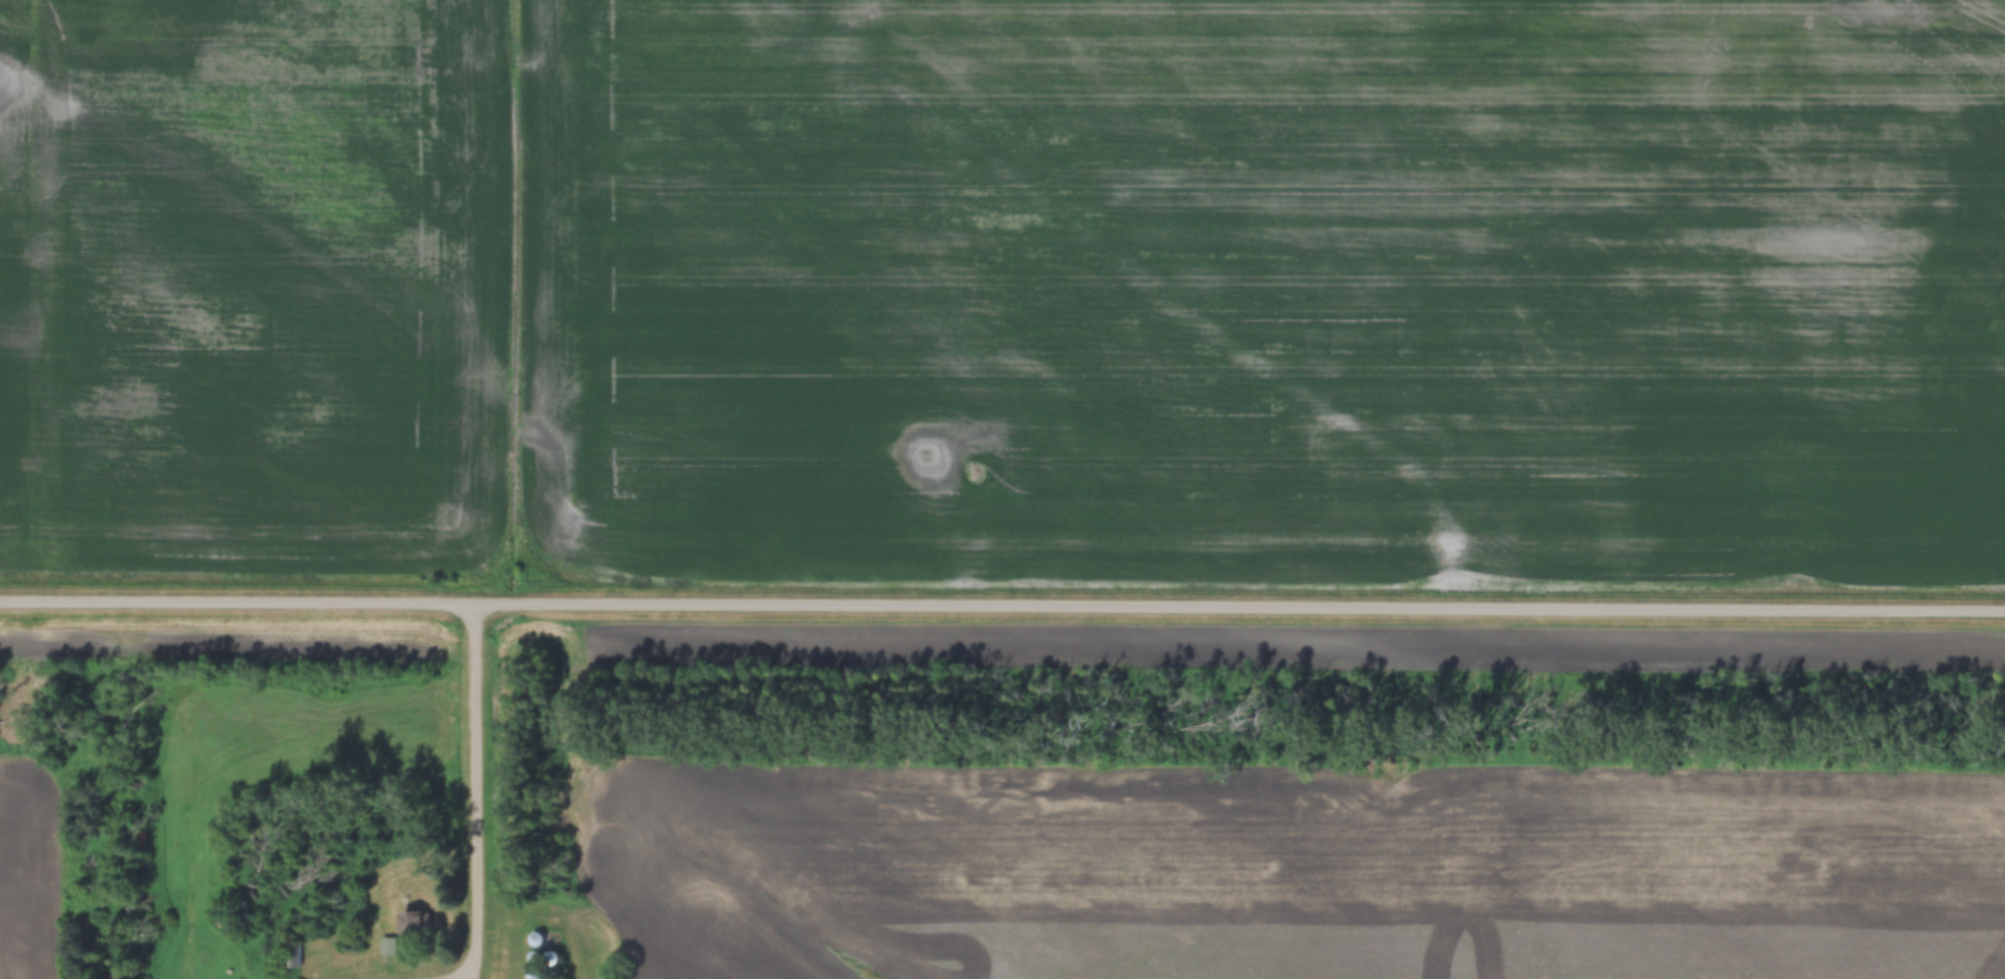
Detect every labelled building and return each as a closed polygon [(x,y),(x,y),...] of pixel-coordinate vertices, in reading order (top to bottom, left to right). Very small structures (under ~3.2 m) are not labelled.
[(427,914),(394,914),(394,937),(427,937),(427,914)] [(379,956),(396,956),(396,940),(379,940),(379,956)] [(297,946),(286,946),(286,968),(297,968),(297,946)]
